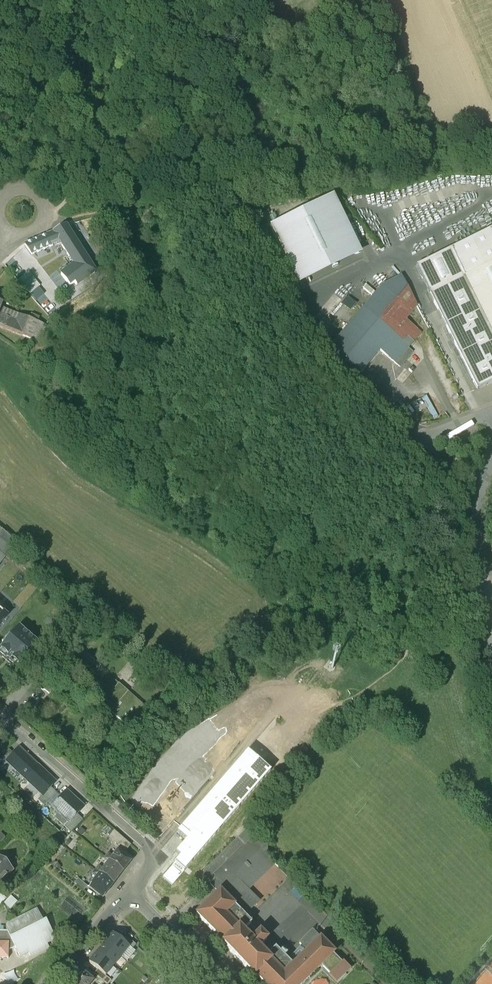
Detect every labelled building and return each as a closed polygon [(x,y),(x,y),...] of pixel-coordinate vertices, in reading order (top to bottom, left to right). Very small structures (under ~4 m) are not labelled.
[(269,228),(298,286),(361,254),(333,197),(269,228)] [(90,262),(66,226),(53,233),(60,243),(74,264),(61,274),(69,286),(74,282),(76,285),(95,272),(89,263),(90,262)] [(416,267),(477,389),(491,382),(491,229),(416,267)] [(53,233),(24,246),(32,255),(60,243),(53,233)] [(40,286),(28,273),(18,281),(36,301),(44,295),(38,288),(40,286)] [(401,276),(381,285),(381,284),(381,285),(412,311),(417,306),(401,276)] [(412,311),(381,285),(361,309),(393,335),(408,348),(421,334),(404,320),(412,311)] [(393,335),(361,309),(342,332),(373,358),(374,358),(379,352),(393,335)] [(0,318),(0,328),(23,336),(29,319),(20,316),(17,323),(0,318)] [(373,358),(342,332),(330,346),(353,367),(350,371),(353,374),(357,370),(361,373),(373,358)] [(393,335),(379,352),(394,365),(408,348),(393,335)] [(428,393),(422,396),(432,419),(438,416),(428,393)] [(8,640),(6,638),(2,643),(4,645),(0,649),(0,652),(18,668),(24,662),(26,663),(30,658),(28,657),(39,644),(19,627),(8,640)] [(51,682),(46,679),(47,678),(43,674),(36,683),(41,687),(41,688),(43,690),(44,690),(49,694),(56,685),(51,681),(51,682)] [(0,684),(0,688),(7,694),(15,685),(6,678),(0,684)] [(146,706),(114,679),(105,689),(100,695),(105,699),(102,702),(129,726),(130,725),(129,723),(137,714),(138,715),(146,706)] [(177,685),(164,699),(171,705),(184,690),(177,685)] [(37,764),(19,747),(14,753),(7,760),(7,761),(25,777),(37,764)] [(7,761),(7,760),(14,753),(9,748),(0,758),(0,765),(2,767),(7,761)] [(162,878),(172,886),(272,772),(248,751),(176,833),(186,841),(175,854),(179,858),(162,878)] [(37,764),(25,777),(42,794),(43,794),(50,786),(55,781),(37,764)] [(43,794),(42,794),(38,799),(44,804),(56,791),(50,786),(43,794)] [(83,806),(66,790),(52,805),(69,821),(77,813),(83,806)] [(69,821),(64,825),(71,831),(83,818),(77,813),(69,821)] [(219,891),(244,916),(261,900),(250,889),(277,863),(269,854),(269,842),(251,825),(200,873),(219,891)] [(132,858),(119,848),(112,856),(109,860),(122,871),(132,858)] [(108,853),(104,858),(108,862),(109,860),(112,856),(108,853)] [(12,871),(0,860),(0,883),(12,871)] [(102,869),(99,873),(113,883),(122,871),(109,860),(102,869)] [(113,883),(99,873),(96,877),(89,885),(103,896),(113,883)] [(87,885),(78,878),(75,882),(84,890),(87,885)] [(265,955),(258,948),(266,939),(259,931),(250,940),(242,932),(251,923),(244,916),(219,891),(195,914),(222,942),(220,943),(233,956),(232,957),(240,965),(240,964),(253,977),(255,975),(264,983),(301,983),(321,964),(334,952),(311,931),(298,943),(305,950),(291,964),(274,947),(265,955)] [(8,958),(9,950),(15,947),(19,955),(28,951),(30,955),(48,946),(46,942),(55,938),(46,921),(41,924),(38,910),(30,914),(29,913),(25,915),(25,917),(6,926),(6,929),(7,931),(0,930),(0,958),(8,958)] [(105,942),(121,955),(129,946),(113,932),(105,942)] [(97,951),(113,965),(121,955),(105,942),(97,951)] [(97,951),(89,961),(105,974),(113,965),(97,951)] [(331,974),(330,974),(337,981),(349,968),(343,962),(334,952),(321,964),(331,974)] [(79,969),(71,980),(76,983),(89,983),(93,980),(79,969)]
